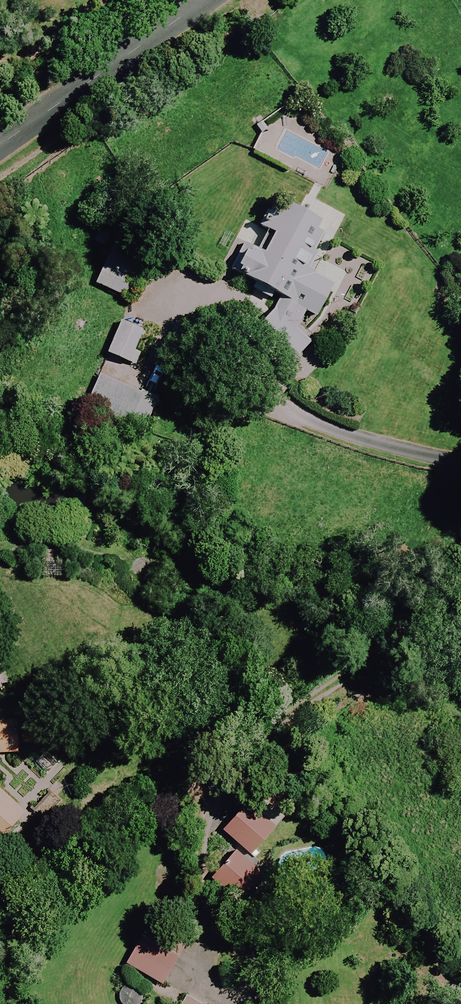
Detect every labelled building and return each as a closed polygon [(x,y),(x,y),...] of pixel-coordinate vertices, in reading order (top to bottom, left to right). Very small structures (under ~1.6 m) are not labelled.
[(248,245),(233,271),(321,320),(339,287),(306,269),(329,227),(288,204),(278,222),(272,218),(266,230),(275,235),(265,254),(248,245)] [(151,256),(117,240),(96,284),(131,300),(151,256)] [(314,345),(278,310),(254,335),(290,370),(314,345)] [(144,331),(122,322),(109,355),(131,364),(144,331)] [(158,401),(100,377),(86,410),(144,434),(158,401)] [(19,754),(19,721),(0,721),(0,754),(19,754)] [(231,833),(256,853),(285,817),(261,796),(231,833)] [(261,872),(234,852),(212,881),(239,901),(261,872)] [(152,924),(127,964),(161,984),(185,944),(152,924)] [(189,996),(184,1003),(203,1003),(189,996)]
